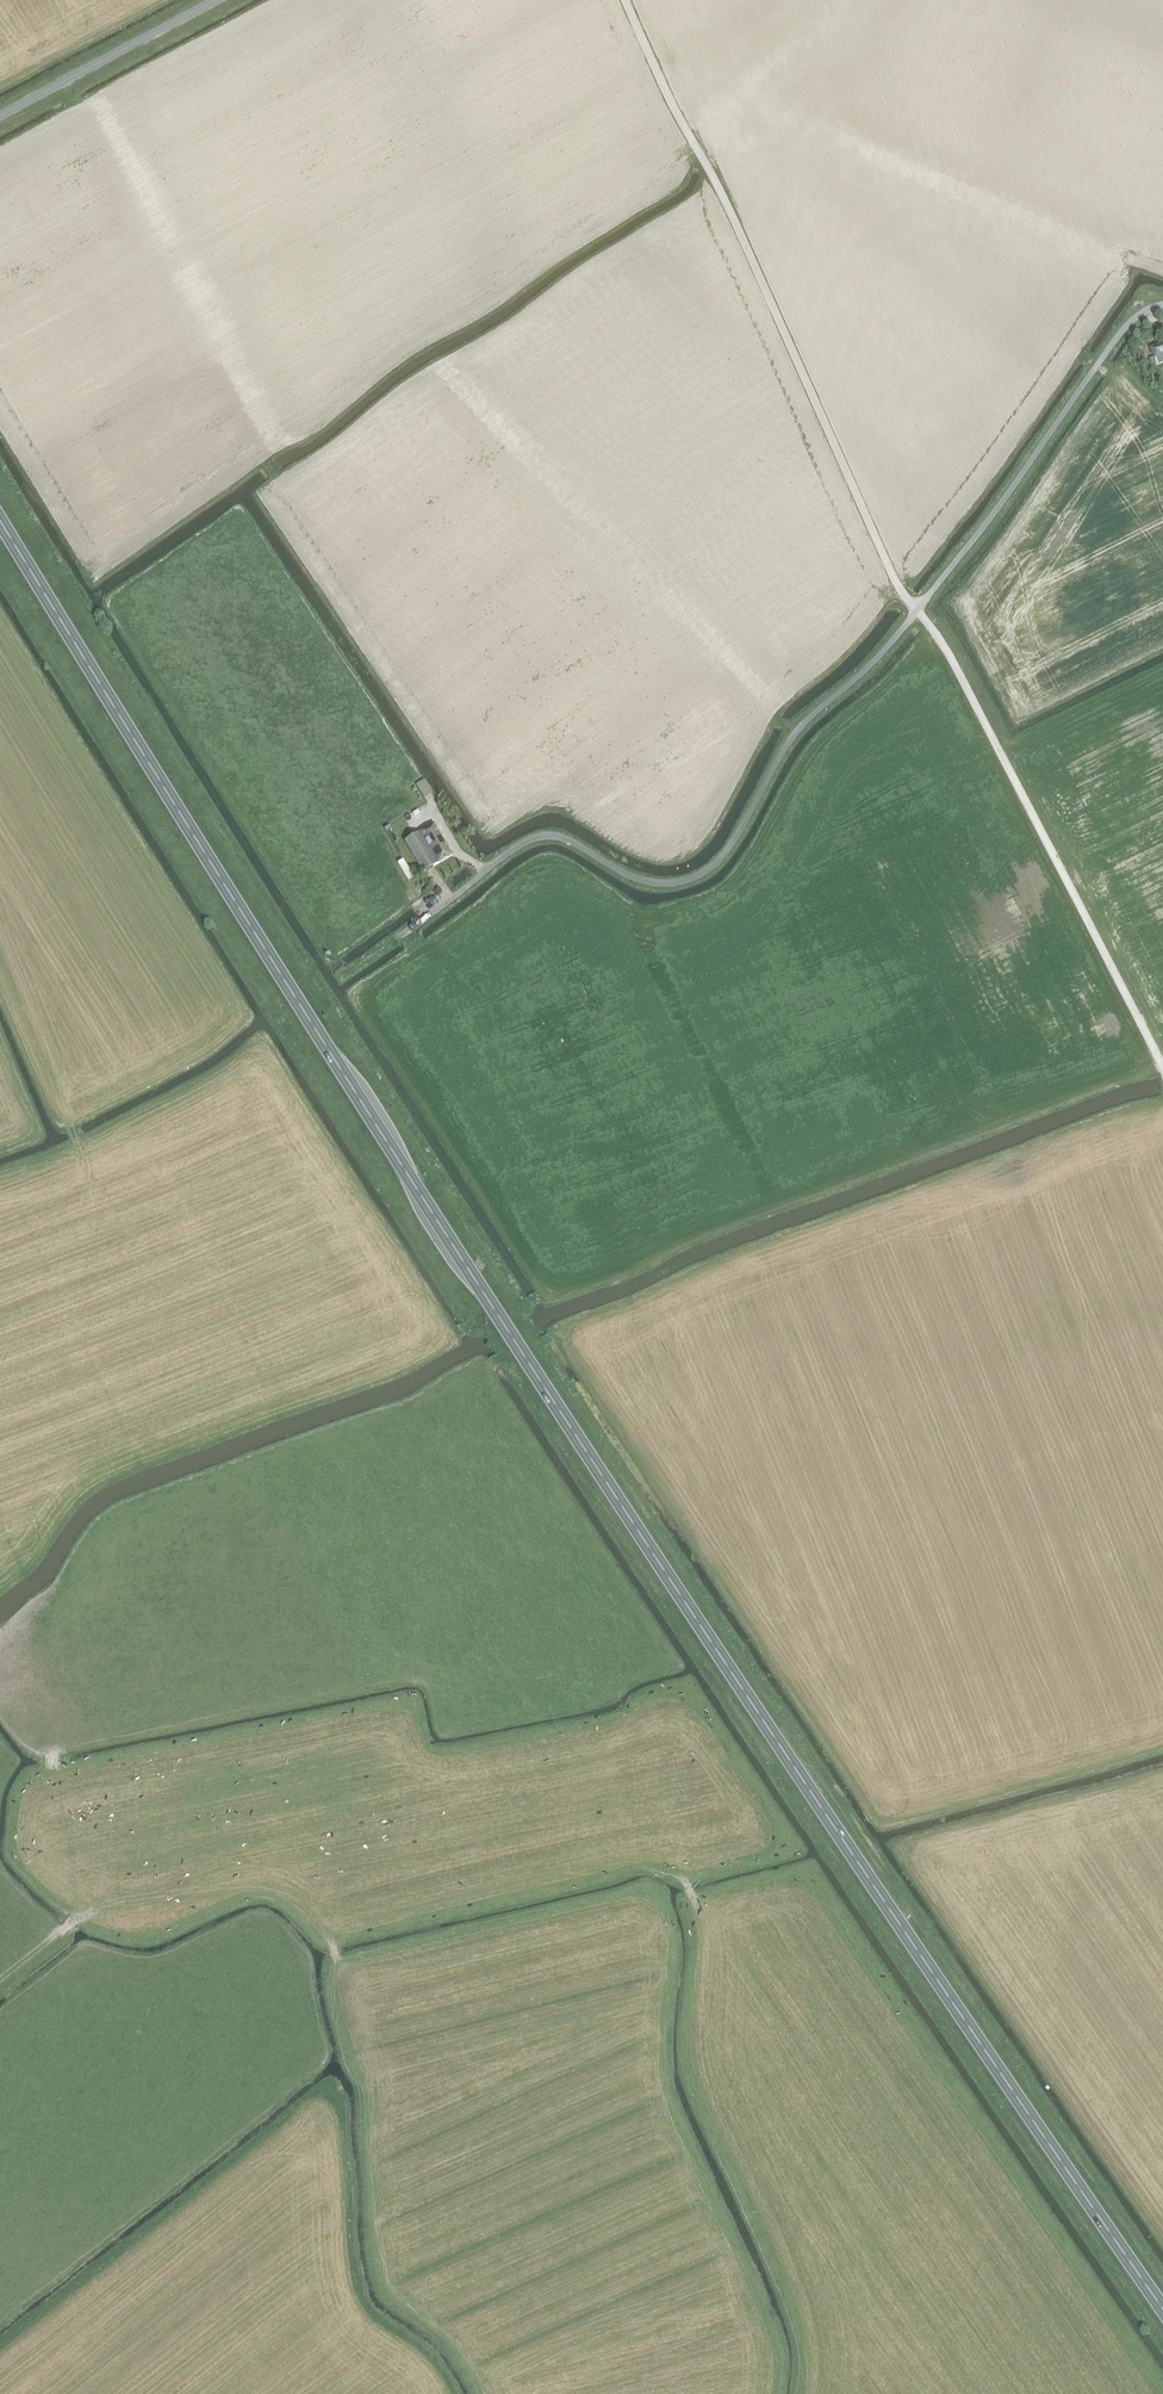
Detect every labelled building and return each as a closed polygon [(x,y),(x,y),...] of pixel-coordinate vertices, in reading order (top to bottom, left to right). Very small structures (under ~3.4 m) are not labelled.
[(1162,361),(1162,342),(1150,348),(1154,357),(1149,359),(1152,365),(1157,362),(1157,364),(1162,361)] [(422,872),(452,855),(433,823),(418,832),(404,840),(422,872)] [(408,880),(414,876),(404,859),(398,862),(408,880)]
